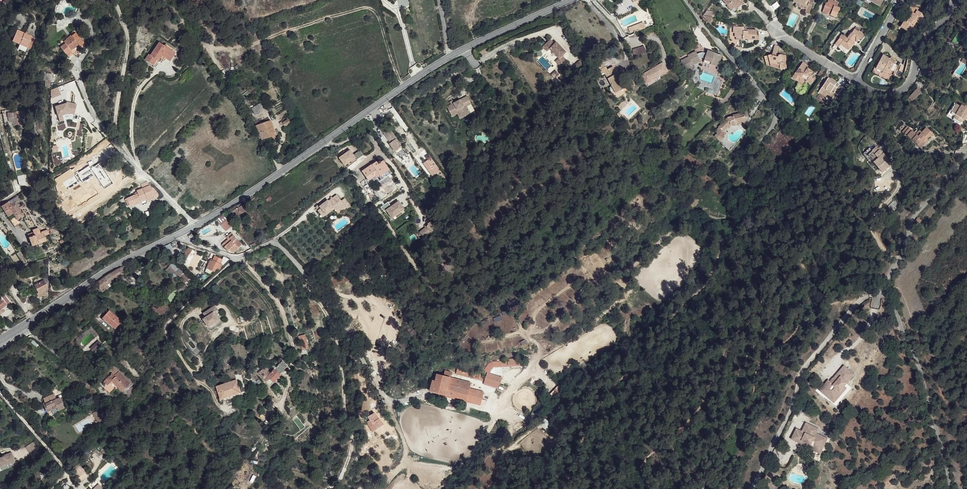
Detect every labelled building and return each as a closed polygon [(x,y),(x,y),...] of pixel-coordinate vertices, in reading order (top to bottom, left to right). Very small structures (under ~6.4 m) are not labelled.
[(723,2),(732,12),(735,9),(742,1),(741,0),(725,0),(723,2)] [(793,3),(797,4),(805,7),(805,10),(810,12),(813,5),(809,3),(810,0),(794,0),(793,3)] [(745,4),(742,1),(735,9),(738,11),(745,4)] [(837,5),(827,1),(826,5),(825,4),(823,11),(828,14),(828,16),(832,19),(832,21),(836,22),(839,11),(835,9),(836,7),(837,5)] [(922,7),(916,3),(912,9),(917,12),(911,20),(908,18),(903,25),(909,30),(910,27),(914,29),(919,20),(921,22),(924,18),(927,20),(929,17),(921,10),(922,7)] [(702,18),(710,22),(714,12),(706,9),(702,18)] [(921,22),(919,20),(914,29),(912,32),(914,33),(921,22)] [(745,28),(738,28),(737,37),(745,39),(745,40),(760,41),(760,37),(758,36),(758,31),(746,30),(745,28)] [(867,34),(862,30),(861,32),(856,29),(850,37),(845,34),(837,45),(841,47),(843,45),(851,50),(857,41),(859,41),(862,37),(865,39),(867,34)] [(20,45),(21,43),(28,46),(32,36),(27,34),(25,33),(17,30),(12,41),(20,45)] [(60,48),(68,58),(81,48),(80,46),(84,44),(75,32),(72,35),(72,36),(70,38),(70,37),(64,42),(65,44),(60,48)] [(550,40),(543,47),(547,51),(550,49),(559,59),(562,56),(565,52),(556,42),(554,44),(550,40)] [(155,67),(162,56),(170,61),(177,51),(166,44),(165,46),(160,42),(151,56),(149,54),(145,60),(155,67)] [(776,54),(767,56),(768,62),(772,61),(772,65),(782,64),(783,69),(789,70),(789,56),(783,54),(783,56),(781,56),(781,47),(777,47),(776,54)] [(704,59),(703,62),(717,67),(718,67),(719,63),(722,55),(707,50),(706,54),(704,59)] [(677,62),(681,71),(685,69),(685,70),(693,66),(692,65),(700,61),(699,59),(697,54),(696,51),(688,55),(689,57),(677,62)] [(899,61),(886,54),(880,66),(887,70),(886,71),(892,75),(893,71),(899,61)] [(559,59),(555,62),(558,65),(565,59),(562,56),(559,59)] [(813,68),(808,64),(797,79),(801,83),(803,79),(808,84),(810,82),(815,85),(819,79),(817,77),(819,75),(811,71),(813,68)] [(604,72),(614,90),(622,86),(618,80),(615,75),(617,74),(613,66),(607,70),(605,66),(599,70),(601,74),(604,72)] [(887,70),(880,66),(878,69),(877,68),(875,72),(892,80),(896,73),(893,71),(892,75),(886,71),(887,70)] [(709,89),(707,92),(717,96),(722,82),(720,81),(720,79),(717,78),(712,90),(709,89)] [(840,87),(831,81),(822,94),(829,99),(831,98),(834,100),(835,99),(838,100),(844,93),(840,90),(839,91),(837,90),(840,87)] [(58,86),(49,90),(52,97),(61,93),(58,86)] [(920,93),(916,89),(907,98),(911,100),(914,100),(920,93)] [(708,95),(704,106),(712,109),(716,98),(708,95)] [(467,96),(447,107),(451,115),(458,111),(460,116),(469,112),(466,106),(471,103),(467,96)] [(623,101),(618,106),(621,110),(627,104),(623,101)] [(55,107),(58,116),(69,113),(74,114),(77,104),(69,102),(69,104),(66,103),(55,107)] [(957,103),(955,102),(947,114),(956,120),(958,115),(953,111),(957,103)] [(451,115),(452,116),(457,114),(460,118),(475,111),(471,103),(466,106),(469,112),(460,116),(458,111),(451,115)] [(957,103),(953,111),(958,115),(956,120),(961,123),(964,118),(966,114),(966,115),(966,107),(962,103),(961,105),(957,103)] [(714,136),(720,142),(724,137),(724,133),(723,132),(727,128),(728,129),(731,126),(732,126),(733,126),(734,126),(735,125),(741,124),(741,123),(745,122),(744,117),(748,116),(746,109),(739,111),(739,114),(733,115),(734,117),(728,118),(715,131),(717,133),(714,136)] [(18,119),(16,112),(7,113),(9,121),(12,121),(13,125),(24,123),(23,118),(18,119)] [(255,122),(262,139),(277,135),(271,120),(270,121),(269,118),(264,119),(265,122),(262,123),(261,120),(255,122)] [(384,124),(379,128),(384,134),(383,135),(390,143),(388,144),(396,155),(402,150),(395,140),(396,139),(389,130),(384,124)] [(935,136),(926,128),(921,133),(919,133),(917,134),(912,130),(908,135),(919,147),(930,136),(932,138),(935,136)] [(883,153),(880,149),(876,151),(875,150),(869,154),(883,171),(892,164),(888,160),(889,159),(884,152),(883,153)] [(423,163),(433,177),(437,174),(432,168),(436,165),(431,158),(423,163)] [(362,171),(367,178),(366,179),(369,184),(377,179),(379,181),(392,173),(383,160),(379,163),(377,161),(362,171)] [(439,175),(444,182),(447,180),(442,173),(439,175)] [(17,176),(19,185),(28,186),(25,174),(17,176)] [(361,183),(366,189),(370,186),(365,180),(361,183)] [(125,199),(128,206),(145,199),(154,196),(151,187),(150,185),(149,185),(147,181),(141,184),(142,188),(137,190),(138,193),(125,199)] [(152,187),(151,187),(154,196),(145,199),(147,202),(155,199),(158,194),(152,187)] [(91,189),(66,202),(67,206),(92,193),(91,189)] [(319,207),(320,208),(325,214),(333,208),(336,212),(340,209),(344,205),(341,201),(337,195),(333,198),(331,199),(329,201),(328,200),(319,207)] [(1,206),(8,217),(13,213),(18,220),(24,216),(16,202),(20,200),(17,196),(1,206)] [(344,198),(341,201),(344,205),(345,206),(347,209),(350,206),(344,198)] [(399,201),(386,210),(391,218),(404,209),(399,201)] [(233,210),(237,216),(248,209),(245,204),(243,205),(242,203),(237,206),(238,208),(233,210)] [(320,208),(318,210),(323,217),(326,215),(325,214),(320,208)] [(118,215),(119,218),(131,212),(129,209),(118,215)] [(227,217),(230,220),(236,216),(233,212),(227,217)] [(13,213),(8,217),(15,227),(20,224),(18,220),(13,213)] [(216,220),(226,231),(232,226),(223,215),(216,220)] [(419,233),(424,238),(433,231),(430,228),(434,226),(429,220),(426,223),(428,225),(419,233)] [(59,225),(49,229),(51,233),(60,230),(59,225)] [(32,244),(32,246),(39,243),(42,242),(46,241),(45,236),(49,234),(48,229),(41,232),(41,233),(40,234),(38,228),(33,230),(34,232),(28,234),(30,239),(30,240),(29,241),(29,242),(30,243),(31,244),(32,244)] [(222,244),(228,252),(231,250),(233,253),(238,248),(242,245),(233,235),(228,239),(222,244)] [(170,243),(163,247),(168,252),(173,250),(170,243)] [(187,249),(183,258),(186,259),(191,251),(187,249)] [(207,268),(215,272),(216,271),(217,272),(219,269),(222,265),(223,265),(229,259),(224,257),(222,259),(215,256),(213,260),(212,261),(210,261),(207,268)] [(171,266),(176,271),(181,267),(175,261),(171,266)] [(3,275),(10,270),(6,264),(3,264),(0,267),(0,271),(3,275)] [(96,283),(102,292),(110,287),(108,285),(114,280),(121,275),(120,273),(128,268),(127,268),(129,266),(128,264),(121,267),(118,269),(110,273),(104,277),(96,283)] [(184,270),(181,267),(176,271),(175,272),(179,276),(179,277),(184,282),(189,287),(195,282),(185,272),(184,270)] [(35,285),(38,293),(37,293),(39,297),(46,294),(44,290),(48,288),(47,287),(49,286),(48,276),(43,279),(44,280),(35,285)] [(184,282),(179,287),(184,292),(189,287),(184,282)] [(11,301),(4,293),(0,297),(1,298),(0,299),(0,310),(11,301)] [(154,312),(155,312),(161,317),(170,307),(165,302),(162,305),(161,304),(156,310),(156,309),(154,312)] [(203,319),(208,327),(219,321),(214,313),(218,310),(215,306),(204,313),(206,317),(203,319)] [(103,317),(116,328),(122,321),(109,310),(103,317)] [(103,317),(102,319),(115,330),(116,328),(103,317)] [(298,337),(304,357),(308,356),(303,336),(298,337)] [(99,341),(91,348),(95,352),(103,345),(99,341)] [(258,373),(270,386),(281,375),(280,374),(288,366),(291,352),(284,348),(282,361),(274,369),(270,373),(265,368),(258,373)] [(109,369),(113,373),(113,372),(116,375),(119,372),(113,365),(112,366),(109,369)] [(828,382),(822,388),(834,398),(843,388),(844,388),(845,388),(855,376),(845,367),(839,373),(843,376),(840,379),(841,380),(838,383),(834,380),(833,379),(830,383),(828,382)] [(461,370),(460,374),(484,380),(484,384),(499,388),(501,380),(461,370)] [(437,374),(436,381),(433,380),(430,391),(481,404),(484,393),(469,389),(449,384),(451,377),(452,372),(445,371),(444,376),(437,374)] [(113,373),(106,379),(110,383),(112,381),(117,386),(120,389),(121,387),(124,390),(130,383),(119,372),(116,375),(113,372),(113,373)] [(839,373),(834,380),(838,383),(841,380),(840,379),(843,376),(839,373)] [(471,382),(451,377),(449,384),(469,389),(471,382)] [(27,384),(30,389),(37,385),(35,380),(27,384)] [(216,387),(221,399),(241,393),(236,380),(216,387)] [(107,386),(104,389),(109,393),(117,386),(112,381),(110,383),(107,385),(107,386)] [(822,388),(820,391),(834,404),(847,389),(845,388),(844,388),(843,388),(834,398),(822,388)] [(221,399),(221,402),(241,395),(241,393),(221,399)] [(44,404),(44,405),(47,412),(57,408),(58,411),(65,408),(63,404),(60,398),(56,399),(54,394),(44,399),(45,402),(44,402),(44,403),(44,404)] [(93,413),(98,423),(104,420),(98,410),(93,413)] [(375,412),(368,417),(377,429),(384,424),(375,412)] [(797,429),(792,440),(800,444),(801,444),(802,441),(819,449),(820,447),(823,448),(828,439),(817,434),(819,430),(810,425),(806,434),(797,429)] [(34,441),(25,446),(29,454),(38,449),(34,441)] [(801,444),(800,444),(800,445),(820,454),(823,448),(820,447),(819,449),(802,441),(801,444)] [(15,460),(11,452),(4,455),(4,456),(0,457),(0,467),(15,460)]
